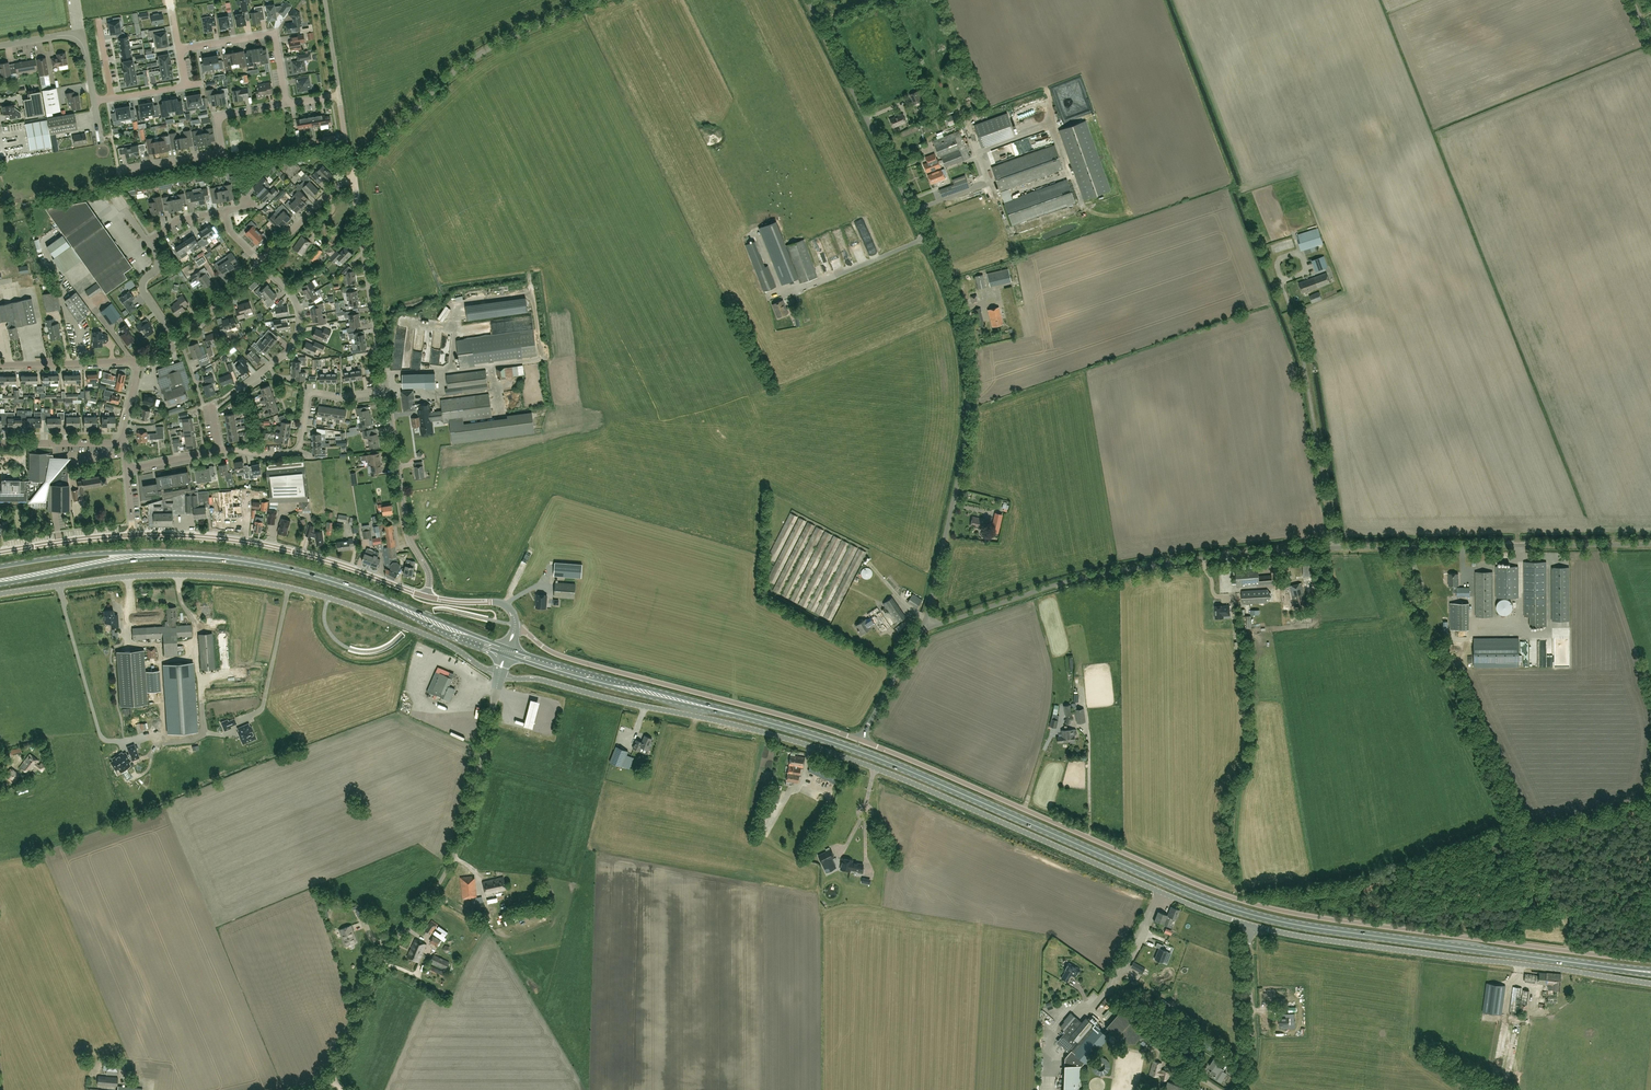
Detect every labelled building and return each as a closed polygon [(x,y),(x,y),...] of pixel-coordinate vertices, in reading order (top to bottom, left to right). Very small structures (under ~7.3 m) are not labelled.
[(280,6),(275,7),(274,5),(271,6),(270,4),(265,5),(266,11),(268,11),(269,20),(272,19),(272,20),(276,19),(276,18),(277,18),(275,12),(278,11),(280,13),(281,12),(285,15),(287,11),(292,5),(286,2),(282,7),(280,6)] [(251,13),(253,23),(261,22),(260,14),(264,13),(263,5),(255,7),(255,12),(251,13)] [(286,23),(288,32),(301,30),(299,23),(302,23),(300,13),(293,8),(289,15),(293,17),(293,22),(286,23)] [(151,16),(153,24),(158,23),(158,24),(163,24),(163,22),(164,22),(162,14),(158,15),(158,13),(153,14),(154,15),(151,16)] [(228,16),(219,18),(221,29),(222,29),(222,30),(226,29),(226,28),(227,28),(227,27),(230,26),(229,21),(233,21),(232,13),(228,14),(228,16)] [(236,19),(237,26),(247,25),(245,13),(234,15),(235,19),(236,19)] [(114,21),(108,22),(109,28),(120,26),(119,21),(122,20),(121,16),(114,18),(115,21),(114,21)] [(210,16),(202,18),(205,32),(213,30),(212,26),(216,25),(215,17),(210,18),(210,16)] [(120,26),(109,28),(110,34),(116,33),(117,34),(117,37),(124,35),(124,32),(121,32),(120,26)] [(153,41),(167,38),(166,37),(168,37),(167,32),(166,32),(165,31),(161,32),(160,31),(160,28),(148,30),(150,37),(153,37),(153,41)] [(289,41),(291,50),(301,48),(301,43),(302,42),(305,41),(304,35),(291,37),(292,41),(289,41)] [(167,40),(167,38),(153,41),(155,47),(153,48),(154,52),(163,50),(163,47),(164,46),(168,46),(168,44),(169,44),(168,39),(167,40)] [(255,49),(257,60),(261,60),(261,63),(268,62),(266,49),(262,50),(262,47),(255,49)] [(248,52),(245,53),(247,66),(247,68),(249,68),(249,66),(254,65),(253,61),(257,60),(255,49),(248,50),(248,52)] [(244,51),(233,52),(235,63),(239,62),(240,67),(247,66),(245,53),(244,51)] [(235,63),(233,52),(223,54),(225,69),(232,68),(231,64),(235,63)] [(57,58),(51,59),(53,66),(59,65),(59,66),(59,70),(68,68),(67,64),(65,53),(57,54),(57,58)] [(293,61),(295,73),(306,71),(304,60),(311,59),(310,53),(299,55),(299,59),(298,59),(297,61),(293,61)] [(157,62),(170,60),(170,59),(170,60),(168,54),(158,55),(159,59),(156,59),(157,62)] [(211,56),(213,69),(220,68),(220,69),(224,69),(222,60),(219,61),(218,55),(211,56)] [(213,69),(211,56),(203,57),(204,63),(201,64),(202,72),(206,72),(206,70),(213,69)] [(46,58),(37,59),(40,76),(48,74),(46,58)] [(10,70),(10,74),(16,73),(17,73),(37,69),(35,60),(15,63),(16,69),(10,70)] [(10,70),(8,62),(0,64),(0,71),(1,77),(10,75),(10,74),(10,70)] [(124,74),(135,72),(134,68),(138,68),(137,65),(123,68),(124,74)] [(171,65),(160,67),(161,71),(159,71),(158,71),(159,73),(159,74),(172,71),(171,69),(172,69),(171,65)] [(48,74),(40,76),(42,90),(51,88),(48,74)] [(296,78),(298,92),(311,89),(309,76),(296,78)] [(140,79),(139,77),(126,79),(127,85),(137,84),(136,80),(140,79)] [(256,91),(258,98),(261,98),(261,96),(265,96),(265,94),(273,93),(271,82),(258,85),(259,91),(256,91)] [(60,111),(59,104),(56,88),(42,90),(46,113),(60,111)] [(221,89),(221,90),(218,90),(218,93),(220,104),(227,103),(225,95),(228,95),(227,88),(221,89)] [(233,91),(235,101),(243,100),(243,97),(249,95),(248,88),(241,89),(233,91)] [(218,93),(214,94),(213,89),(207,90),(208,98),(212,98),(213,105),(220,104),(218,93)] [(43,117),(43,114),(44,114),(40,91),(30,93),(31,98),(23,99),(25,109),(23,109),(24,112),(25,117),(38,115),(38,118),(43,117)] [(68,105),(71,104),(72,110),(80,108),(79,100),(78,95),(74,96),(73,92),(66,93),(67,98),(67,97),(68,105)] [(910,94),(914,104),(920,101),(916,92),(910,94)] [(194,95),(197,109),(200,109),(200,110),(208,108),(206,97),(202,98),(201,94),(194,95)] [(197,109),(194,95),(187,96),(188,103),(184,103),(186,111),(197,109)] [(172,99),(170,99),(173,112),(176,111),(176,114),(184,113),(182,100),(178,101),(177,98),(176,98),(176,97),(171,98),(172,99)] [(173,112),(170,99),(169,99),(169,98),(164,99),(164,100),(163,100),(164,103),(160,104),(162,116),(170,115),(169,112),(173,112)] [(1081,102),(1085,102),(1086,108),(1088,108),(1088,98),(1077,98),(1077,101),(1080,101),(1080,104),(1081,104),(1081,102)] [(1045,101),(1043,102),(1042,100),(1039,101),(1043,110),(1047,108),(1045,101)] [(148,103),(147,103),(149,115),(153,114),(153,117),(160,116),(158,107),(155,108),(153,102),(152,102),(152,101),(148,102),(148,103)] [(149,115),(147,103),(145,103),(145,102),(141,103),(141,104),(140,104),(141,110),(137,111),(138,120),(145,119),(145,115),(149,115)] [(894,105),(895,114),(903,112),(902,104),(894,105)] [(14,105),(2,107),(4,113),(4,114),(5,114),(12,113),(13,119),(22,118),(21,112),(14,108),(14,105)] [(123,107),(125,120),(132,119),(132,120),(136,119),(135,111),(132,111),(131,110),(130,106),(129,106),(128,105),(124,106),(124,107),(123,107)] [(125,120),(123,107),(122,107),(122,106),(117,107),(117,108),(116,108),(117,113),(116,114),(112,114),(114,125),(122,124),(121,121),(125,120)] [(47,118),(50,134),(77,129),(75,113),(47,118)] [(975,125),(982,146),(1014,135),(1007,113),(975,125)] [(890,120),(893,128),(906,122),(902,114),(896,116),(896,117),(890,120)] [(314,116),(311,117),(313,127),(320,125),(319,115),(316,116),(316,117),(314,117),(314,116)] [(330,116),(325,116),(325,115),(319,116),(319,115),(320,125),(327,124),(332,123),(330,116)] [(954,115),(945,118),(948,125),(957,122),(954,115)] [(313,127),(311,117),(308,117),(308,118),(306,118),(306,117),(303,118),(305,128),(313,127)] [(30,150),(52,146),(47,120),(25,124),(30,150)] [(1086,121),(1059,130),(1083,200),(1110,190),(1086,121)] [(207,132),(203,133),(205,144),(212,143),(212,141),(215,140),(213,127),(207,128),(207,132)] [(185,137),(181,138),(183,148),(190,147),(190,146),(193,145),(191,130),(184,131),(185,137)] [(205,144),(203,133),(199,134),(198,130),(192,131),(194,144),(198,143),(198,145),(205,144)] [(943,159),(938,161),(937,159),(936,159),(934,154),(925,157),(927,161),(928,162),(923,164),(927,172),(930,171),(940,167),(940,165),(944,163),(946,167),(969,158),(959,131),(933,141),(939,156),(942,158),(943,159)] [(183,148),(181,138),(177,138),(176,132),(170,133),(173,149),(176,148),(176,149),(183,148)] [(85,133),(73,136),(75,145),(87,143),(85,133)] [(162,140),(158,141),(160,152),(171,150),(169,135),(161,136),(162,140)] [(160,152),(158,141),(155,141),(154,138),(147,139),(149,154),(160,152)] [(125,145),(125,147),(119,148),(120,155),(124,154),(124,153),(126,153),(127,158),(131,157),(134,157),(132,146),(132,143),(125,145)] [(132,146),(134,157),(137,156),(141,155),(140,151),(142,150),(142,151),(146,150),(145,144),(132,146)] [(1012,199),(1008,189),(1064,169),(1055,146),(992,168),(1012,225),(1075,203),(1067,180),(1012,199)] [(991,157),(993,161),(998,159),(995,152),(989,155),(990,158),(991,157)] [(317,171),(316,171),(312,175),(319,183),(324,179),(327,182),(333,176),(323,166),(317,171)] [(941,170),(931,174),(928,175),(931,184),(945,179),(941,170)] [(304,181),(300,184),(307,191),(308,191),(313,196),(319,190),(310,181),(312,179),(306,172),(301,177),(300,177),(304,181)] [(952,180),(954,184),(939,189),(942,197),(969,187),(965,175),(952,180)] [(270,186),(268,183),(268,182),(264,177),(256,185),(259,188),(255,191),(260,196),(268,189),(267,188),(270,186)] [(225,185),(221,186),(224,200),(234,198),(231,184),(225,185)] [(224,200),(221,186),(210,188),(213,203),(224,200)] [(268,189),(260,196),(264,201),(268,197),(271,200),(279,192),(274,187),(270,191),(268,189)] [(300,190),(297,187),(296,188),(297,190),(297,191),(298,192),(294,195),(295,196),(293,198),(302,207),(303,208),(307,204),(306,203),(306,202),(309,199),(300,190)] [(201,188),(197,189),(200,205),(203,204),(203,203),(207,203),(206,200),(210,199),(208,188),(201,189),(201,188)] [(193,189),(193,191),(187,192),(189,203),(193,202),(193,205),(197,205),(197,206),(200,205),(197,189),(193,189)] [(178,194),(178,195),(173,196),(174,199),(176,210),(183,208),(183,204),(186,204),(184,193),(178,194)] [(944,205),(946,211),(976,201),(976,202),(978,202),(976,194),(944,205)] [(154,201),(150,202),(152,214),(160,213),(159,210),(164,209),(161,196),(153,197),(154,201)] [(173,196),(169,196),(163,197),(165,210),(169,209),(169,211),(170,211),(170,213),(175,212),(175,210),(176,210),(174,199),(173,196)] [(302,207),(293,198),(292,198),(294,200),(292,202),(289,200),(285,204),(290,209),(292,207),(297,212),(298,213),(302,209),(301,208),(302,207)] [(85,200),(84,201),(45,208),(52,218),(65,236),(72,246),(71,246),(81,260),(105,293),(127,278),(124,272),(132,266),(85,200)] [(282,208),(280,210),(279,210),(277,212),(287,222),(292,218),(288,215),(291,212),(282,204),(280,206),(282,208)] [(274,214),(275,214),(270,219),(275,224),(277,222),(282,227),(287,222),(277,212),(276,211),(274,214)] [(251,238),(259,231),(256,228),(257,226),(252,220),(247,225),(251,229),(246,233),(251,238)] [(797,278),(786,246),(776,221),(759,228),(782,284),(797,278)] [(205,228),(210,237),(214,235),(215,238),(221,234),(217,229),(214,231),(211,225),(205,228)] [(210,237),(205,228),(199,232),(203,238),(200,240),(204,246),(210,243),(207,239),(210,237)] [(1318,228),(1296,235),(1301,250),(1323,244),(1318,228)] [(259,231),(251,238),(257,244),(261,239),(265,243),(270,238),(264,232),(262,234),(259,231)] [(62,235),(47,246),(54,257),(70,245),(62,235)] [(204,246),(200,240),(198,242),(194,236),(188,239),(194,250),(197,248),(195,246),(199,244),(202,248),(204,246)] [(302,236),(293,249),(303,255),(311,243),(302,236)] [(188,239),(182,243),(187,252),(187,251),(191,249),(192,251),(194,250),(188,239)] [(786,246),(797,278),(799,278),(800,283),(817,277),(803,239),(786,246)] [(755,241),(745,245),(755,270),(764,291),(776,286),(768,266),(765,267),(755,241)] [(187,252),(182,243),(176,247),(179,252),(176,254),(180,260),(183,258),(181,255),(185,253),(186,255),(188,254),(187,252)] [(81,260),(71,246),(53,259),(63,273),(81,260)] [(315,246),(308,257),(315,262),(323,251),(315,246)] [(331,256),(335,251),(331,246),(326,251),(331,256)] [(341,265),(343,263),(352,253),(346,247),(340,253),(337,251),(330,258),(335,263),(336,262),(339,265),(341,265)] [(236,258),(232,252),(222,259),(230,271),(235,267),(239,264),(236,258)] [(1327,267),(1323,257),(1312,261),(1316,271),(1327,267)] [(222,259),(219,261),(214,264),(218,270),(220,268),(224,274),(230,271),(222,259)] [(210,263),(206,266),(213,279),(218,276),(210,263)] [(347,264),(341,270),(344,273),(345,272),(347,275),(348,284),(352,283),(356,282),(356,278),(355,278),(354,271),(350,271),(349,268),(350,267),(347,264)] [(1331,266),(1326,268),(1331,282),(1336,280),(1331,266)] [(1008,268),(987,273),(990,286),(1011,281),(1008,268)] [(184,274),(183,274),(181,270),(177,272),(180,276),(181,277),(179,278),(181,281),(183,280),(184,282),(188,280),(184,274)] [(193,280),(190,283),(194,288),(197,286),(196,285),(194,281),(199,278),(201,281),(205,287),(212,282),(209,278),(208,276),(206,273),(203,275),(200,271),(191,277),(193,280)] [(176,272),(173,273),(169,276),(171,280),(173,279),(173,278),(175,277),(175,278),(179,275),(176,272)] [(1298,283),(1302,293),(1330,283),(1326,273),(1298,283)] [(983,274),(975,276),(978,289),(986,287),(983,274)] [(307,296),(315,291),(313,288),(316,286),(312,281),(303,286),(305,289),(303,290),(307,296)] [(98,284),(86,292),(90,297),(101,289),(98,284)] [(265,296),(272,290),(268,284),(263,289),(261,286),(255,291),(257,294),(259,296),(262,299),(265,296)] [(343,289),(342,289),(342,292),(344,292),(344,293),(347,292),(348,299),(358,298),(357,290),(350,291),(349,288),(343,289)] [(272,290),(265,296),(267,299),(265,301),(267,304),(266,305),(268,307),(274,302),(272,300),(277,295),(272,290)] [(317,290),(315,291),(307,296),(310,302),(314,300),(316,303),(323,299),(320,293),(319,293),(317,290)] [(57,291),(43,294),(45,307),(52,305),(53,310),(61,308),(57,291)] [(129,291),(119,298),(124,306),(124,305),(130,313),(136,308),(131,301),(134,298),(129,291)] [(978,302),(976,295),(976,291),(970,292),(971,296),(973,303),(978,302)] [(1319,291),(1309,295),(1312,303),(1322,299),(1319,291)] [(87,315),(85,313),(89,309),(76,292),(65,300),(68,304),(66,306),(76,318),(76,319),(78,322),(87,315)] [(175,305),(172,308),(177,315),(185,309),(183,306),(188,303),(183,296),(178,299),(179,301),(174,304),(175,305)] [(32,298),(11,303),(5,304),(0,305),(0,322),(8,320),(9,324),(6,326),(7,329),(8,328),(11,339),(19,337),(16,326),(37,322),(32,298)] [(358,298),(348,299),(349,305),(346,306),(346,309),(353,308),(352,305),(359,304),(358,298)] [(526,298),(466,305),(467,319),(528,311),(526,298)] [(276,310),(277,316),(289,314),(288,306),(283,307),(282,303),(284,301),(282,299),(271,310),(273,312),(276,310)] [(788,313),(783,300),(772,304),(777,317),(788,313)] [(240,309),(236,310),(239,319),(246,316),(245,313),(253,311),(250,302),(243,304),(243,303),(238,305),(240,309)] [(121,316),(112,303),(100,311),(110,324),(121,316)] [(312,315),(322,313),(322,309),(324,308),(323,303),(315,305),(316,308),(311,309),(312,315)] [(988,310),(992,327),(1003,324),(999,307),(988,310)] [(985,325),(980,308),(975,310),(979,327),(985,325)] [(353,311),(344,312),(345,318),(349,317),(350,321),(360,319),(359,313),(354,314),(353,311)] [(322,313),(312,315),(313,322),(319,321),(319,324),(327,323),(326,318),(323,318),(322,313)] [(220,324),(222,333),(226,332),(225,330),(237,326),(234,317),(228,319),(223,320),(224,323),(220,324)] [(48,326),(49,333),(48,333),(48,334),(49,338),(50,338),(51,339),(60,337),(59,329),(58,323),(54,324),(53,318),(45,320),(46,326),(48,326)] [(117,323),(123,326),(125,322),(119,318),(117,323)] [(274,320),(274,321),(271,321),(271,324),(275,323),(275,327),(278,326),(278,330),(289,329),(288,321),(282,322),(281,319),(274,320)] [(360,319),(350,321),(351,327),(347,328),(347,332),(357,331),(356,326),(361,326),(360,319)] [(142,321),(136,326),(139,331),(142,329),(147,336),(154,331),(150,326),(151,325),(148,321),(144,324),(142,321)] [(127,345),(134,339),(127,330),(130,329),(126,324),(120,329),(123,333),(120,335),(123,339),(124,340),(127,345)] [(316,329),(313,336),(322,341),(325,335),(329,337),(331,331),(325,328),(323,332),(316,329)] [(274,334),(269,329),(262,338),(272,346),(277,340),(273,336),(274,334)] [(460,368),(475,366),(475,362),(479,362),(479,363),(537,355),(534,330),(457,340),(460,368)] [(93,347),(101,346),(102,346),(102,343),(103,343),(104,341),(106,342),(108,340),(108,336),(105,334),(102,334),(102,331),(93,332),(93,342),(92,342),(92,345),(93,345),(93,347)] [(217,332),(206,336),(207,340),(209,344),(220,341),(217,332)] [(349,333),(348,334),(348,335),(349,335),(350,339),(355,338),(356,342),(365,341),(364,334),(358,335),(357,332),(349,333)] [(272,346),(262,338),(257,343),(255,342),(252,345),(257,350),(260,352),(263,348),(267,352),(272,346)] [(307,342),(303,350),(314,355),(317,349),(322,351),(325,346),(315,341),(314,345),(307,342)] [(365,341),(356,342),(357,349),(352,350),(352,353),(360,351),(360,348),(366,347),(365,341)] [(198,343),(190,346),(194,359),(198,357),(201,366),(209,363),(206,354),(202,355),(198,343)] [(257,350),(252,345),(248,350),(250,352),(246,355),(255,365),(261,360),(255,353),(257,350)] [(243,356),(238,361),(234,364),(243,374),(249,369),(244,364),(247,361),(243,356)] [(292,361),(292,368),(301,368),(301,365),(306,365),(306,357),(299,357),(299,361),(292,361)] [(191,383),(182,358),(180,358),(181,361),(158,369),(160,376),(157,377),(161,389),(163,388),(168,406),(188,399),(186,391),(191,389),(189,384),(191,383)] [(518,366),(505,367),(496,368),(498,378),(506,377),(519,375),(518,366)] [(301,368),(292,368),(291,375),(296,375),(296,380),(306,380),(306,372),(301,372),(301,368)] [(488,389),(486,369),(446,375),(448,389),(463,388),(463,392),(488,389)] [(117,381),(123,382),(125,374),(119,373),(118,377),(115,376),(109,374),(109,373),(106,372),(105,378),(106,378),(110,379),(114,380),(117,381)] [(231,373),(220,378),(223,385),(234,381),(231,373)] [(425,389),(436,388),(435,373),(424,373),(425,389)] [(98,374),(87,374),(88,380),(88,383),(93,383),(93,386),(95,386),(95,380),(98,380),(98,374)] [(205,382),(207,381),(208,384),(204,386),(207,396),(216,393),(212,383),(216,382),(213,375),(204,378),(205,382)] [(422,383),(422,375),(403,375),(403,383),(409,383),(409,384),(422,383)] [(8,376),(0,376),(0,383),(8,383),(8,385),(8,376)] [(16,376),(8,376),(8,385),(11,385),(11,383),(16,383),(16,376)] [(114,380),(110,379),(109,383),(113,384),(116,385),(115,388),(121,390),(123,382),(117,381),(114,380)] [(263,395),(272,392),(270,385),(261,389),(263,393),(258,394),(260,397),(264,396),(263,395)] [(110,401),(118,403),(120,396),(112,394),(113,391),(105,389),(103,395),(111,397),(110,401)] [(413,389),(402,391),(404,411),(416,410),(413,389)] [(8,395),(8,399),(19,399),(19,398),(19,390),(14,390),(14,395),(12,395),(12,392),(8,392),(8,395)] [(263,395),(264,396),(265,399),(261,401),(262,404),(266,402),(266,401),(274,398),(272,392),(263,395)] [(413,417),(411,418),(412,427),(420,426),(421,433),(434,431),(432,421),(443,419),(444,423),(449,422),(452,444),(535,433),(532,412),(507,415),(507,418),(464,423),(463,420),(492,416),(489,393),(441,400),(442,410),(431,412),(430,404),(417,406),(419,417),(413,417)] [(145,395),(144,403),(155,406),(157,397),(145,395)] [(266,401),(266,402),(267,406),(263,407),(264,410),(268,408),(268,407),(277,404),(274,398),(266,401)] [(268,407),(268,408),(270,412),(265,413),(266,416),(271,414),(270,414),(279,411),(277,404),(268,407)] [(324,421),(326,407),(319,405),(317,416),(322,416),(322,420),(324,421)] [(333,408),(326,407),(324,421),(326,421),(327,417),(331,418),(333,408)] [(360,418),(372,416),(371,413),(370,413),(370,409),(365,410),(365,407),(356,408),(357,414),(359,414),(360,418)] [(142,418),(148,420),(150,410),(143,408),(142,412),(143,413),(142,418)] [(340,409),(333,408),(331,418),(336,419),(336,422),(338,423),(340,409)] [(233,414),(227,415),(225,415),(226,422),(236,420),(236,416),(240,415),(240,413),(241,413),(240,409),(233,410),(233,414)] [(347,410),(340,409),(338,423),(340,423),(341,419),(345,420),(347,410)] [(17,410),(17,415),(18,415),(18,418),(15,418),(15,426),(21,426),(21,419),(24,419),(24,410),(17,410)] [(34,418),(34,417),(32,417),(32,410),(24,410),(24,419),(28,419),(28,426),(34,426),(34,418)] [(11,412),(5,412),(5,419),(8,419),(8,426),(15,426),(15,418),(14,418),(14,412),(11,412)] [(38,418),(34,418),(34,426),(41,426),(41,420),(44,420),(44,412),(38,412),(38,418)] [(50,412),(44,412),(44,420),(47,420),(47,426),(54,426),(54,417),(50,417),(50,412)] [(54,417),(54,426),(61,426),(61,419),(64,419),(64,412),(58,412),(58,417),(54,417)] [(282,422),(282,423),(282,426),(277,425),(277,428),(281,429),(281,428),(290,430),(291,423),(287,422),(287,421),(284,415),(278,417),(280,422),(282,422)] [(372,416),(360,418),(361,423),(358,423),(359,429),(368,428),(367,424),(372,424),(371,420),(372,420),(372,416)] [(184,426),(193,425),(192,417),(182,419),(182,418),(180,419),(180,422),(183,421),(184,426)] [(236,420),(226,422),(227,428),(237,426),(237,422),(241,421),(240,419),(236,420)] [(184,431),(181,432),(182,434),(195,432),(193,425),(184,426),(184,431)] [(245,425),(237,426),(227,428),(228,434),(238,433),(238,428),(245,427),(245,425)] [(139,432),(138,432),(138,442),(148,441),(148,439),(150,439),(164,438),(164,426),(157,427),(157,433),(147,433),(147,432),(144,432),(144,430),(138,430),(139,432)] [(281,428),(281,429),(281,433),(276,432),(276,435),(280,435),(289,436),(290,430),(281,428)] [(312,440),(322,440),(322,436),(326,436),(325,429),(318,430),(318,433),(312,434),(312,440)] [(371,429),(363,430),(364,438),(368,437),(370,447),(379,446),(378,434),(372,434),(371,429)] [(195,432),(182,434),(182,437),(185,436),(186,441),(196,439),(195,432)] [(238,433),(228,434),(229,441),(239,440),(239,435),(243,434),(242,432),(238,433)] [(280,435),(279,439),(275,438),(275,441),(279,442),(279,441),(288,443),(289,436),(280,435)] [(196,439),(186,441),(187,446),(184,446),(185,449),(187,449),(187,448),(197,447),(196,439)] [(322,446),(312,446),(312,453),(318,453),(319,457),(326,456),(326,449),(322,449),(322,446)] [(27,480),(26,480),(26,489),(25,489),(25,492),(27,492),(27,499),(30,499),(30,501),(34,501),(34,502),(39,502),(39,501),(45,501),(45,499),(49,499),(49,510),(69,509),(69,484),(68,484),(68,458),(53,458),(53,454),(49,454),(49,453),(30,453),(30,469),(29,469),(29,480),(27,480)] [(367,455),(360,456),(361,460),(368,459),(369,466),(370,466),(381,464),(380,453),(367,455)] [(250,479),(248,465),(244,466),(243,461),(235,462),(237,472),(244,471),(246,479),(250,479)] [(304,466),(304,461),(267,465),(268,470),(267,470),(268,481),(269,481),(270,490),(270,501),(267,523),(269,523),(270,524),(271,524),(272,524),(273,524),(275,524),(276,517),(277,517),(277,510),(279,501),(304,501),(303,501),(303,509),(303,513),(311,513),(311,509),(309,498),(308,498),(308,488),(307,488),(305,466),(304,466)] [(423,461),(420,461),(421,465),(414,466),(416,477),(425,476),(423,465),(423,461)] [(227,464),(220,465),(221,474),(225,473),(227,481),(229,481),(230,486),(234,485),(232,472),(228,472),(227,464)] [(248,465),(250,479),(258,477),(257,473),(262,472),(260,464),(253,465),(253,466),(249,466),(248,465)] [(381,464),(370,466),(372,476),(378,475),(378,472),(382,471),(381,464)] [(209,467),(210,468),(195,471),(197,483),(212,480),(211,475),(215,474),(214,466),(209,467)] [(162,493),(163,499),(180,494),(186,493),(195,492),(195,489),(191,489),(188,471),(156,476),(158,482),(144,485),(145,496),(162,493)] [(78,489),(72,490),(74,500),(79,500),(78,495),(80,495),(85,494),(84,488),(102,485),(102,483),(107,482),(106,476),(101,477),(100,475),(82,478),(82,480),(77,481),(78,489)] [(27,501),(27,499),(27,492),(25,492),(25,489),(26,489),(26,480),(13,480),(13,478),(2,478),(2,481),(0,481),(0,501),(27,501)] [(241,488),(232,489),(232,490),(220,491),(221,506),(225,506),(226,518),(243,516),(241,488)] [(186,493),(180,494),(180,513),(183,513),(183,510),(194,510),(195,518),(207,516),(206,507),(210,507),(209,491),(207,491),(207,490),(204,491),(198,492),(195,492),(186,493)] [(163,499),(150,503),(150,516),(150,524),(173,523),(173,513),(180,513),(180,494),(163,499)] [(382,504),(378,505),(379,509),(383,509),(384,514),(393,512),(392,505),(383,506),(382,504)] [(790,513),(767,557),(775,561),(798,517),(790,513)] [(339,514),(338,521),(346,522),(347,515),(339,514)] [(984,519),(972,516),(970,526),(982,528),(984,519)] [(263,518),(256,517),(254,531),(255,531),(255,532),(258,532),(259,531),(262,532),(263,522),(263,519),(263,518)] [(774,584),(806,521),(799,517),(767,580),(774,584)] [(291,521),(287,520),(282,519),(281,522),(278,532),(287,535),(291,521)] [(780,594),(815,526),(807,522),(772,590),(780,594)] [(314,526),(308,524),(305,535),(311,537),(311,536),(316,538),(317,544),(324,543),(322,531),(315,532),(314,526)] [(383,548),(396,546),(393,524),(384,526),(387,541),(383,542),(383,548)] [(372,537),(371,530),(370,530),(369,525),(362,526),(363,531),(362,531),(364,539),(372,537)] [(381,538),(379,526),(374,526),(375,531),(376,531),(377,537),(373,538),(374,544),(378,544),(379,547),(382,546),(381,538)] [(789,599),(824,530),(816,526),(781,595),(789,599)] [(797,603),(832,535),(825,531),(790,599),(797,603)] [(806,608),(841,539),(834,535),(798,604),(806,608)] [(349,540),(337,542),(339,550),(345,549),(346,550),(351,549),(350,546),(354,545),(353,538),(349,539),(349,540)] [(814,612),(849,543),(842,540),(807,608),(814,612)] [(823,616),(858,548),(850,544),(815,612),(823,616)] [(396,546),(383,548),(387,575),(394,579),(399,571),(398,570),(400,568),(400,564),(398,562),(396,546)] [(375,551),(373,550),(367,548),(365,553),(362,561),(363,561),(363,562),(366,563),(368,563),(371,564),(375,551)] [(866,552),(859,548),(823,617),(831,621),(866,552)] [(379,552),(375,551),(371,564),(379,567),(381,563),(379,562),(380,559),(377,558),(379,552)] [(1303,558),(1303,568),(1303,575),(1303,576),(1314,576),(1314,558),(1303,558)] [(404,575),(412,576),(414,567),(416,561),(410,560),(409,566),(406,565),(404,575)] [(1255,566),(1236,568),(1238,587),(1260,585),(1260,584),(1272,583),(1271,575),(1259,576),(1258,569),(1271,568),(1270,560),(1255,561),(1255,566)] [(582,564),(556,562),(555,562),(555,565),(554,575),(581,577),(582,564)] [(1546,562),(1524,562),(1524,616),(1530,616),(1530,626),(1547,626),(1546,562)] [(862,575),(872,578),(874,569),(865,566),(862,575)] [(1519,566),(1495,566),(1496,598),(1519,597),(1519,566)] [(1552,567),(1552,621),(1569,621),(1569,567),(1552,567)] [(1493,572),(1475,572),(1476,617),(1493,617),(1493,572)] [(1458,574),(1448,574),(1449,586),(1459,586),(1459,581),(1458,581),(1458,574)] [(556,582),(554,596),(574,598),(575,584),(556,582)] [(1290,586),(1293,599),(1295,598),(1297,607),(1305,605),(1304,599),(1306,599),(1302,583),(1290,586)] [(1267,589),(1242,590),(1242,604),(1267,603),(1267,589)] [(536,607),(546,608),(547,595),(537,594),(536,599),(537,599),(536,607)] [(913,594),(908,602),(917,607),(922,600),(913,594)] [(897,623),(906,617),(892,597),(883,604),(897,623)] [(1512,610),(1513,607),(1512,604),(1511,602),(1509,600),(1507,599),(1504,598),(1502,599),(1499,600),(1497,602),(1496,604),(1496,607),(1496,610),(1497,612),(1499,614),(1502,615),(1504,616),(1507,615),(1509,614),(1511,612),(1512,610)] [(1469,603),(1456,603),(1450,603),(1450,630),(1469,629),(1469,603)] [(1224,617),(1223,615),(1226,615),(1230,615),(1230,605),(1225,605),(1225,606),(1223,606),(1223,605),(1216,606),(1215,606),(1215,618),(1224,617)] [(178,650),(183,650),(183,645),(177,646),(177,637),(192,636),(191,624),(176,625),(175,621),(177,621),(176,606),(167,607),(167,621),(165,621),(166,626),(132,628),(133,640),(163,638),(164,656),(178,655),(178,650)] [(550,606),(550,624),(566,624),(567,609),(558,609),(558,607),(550,606)] [(1251,616),(1245,616),(1245,609),(1241,609),(1241,616),(1242,628),(1251,628),(1251,616)] [(113,610),(104,611),(105,622),(111,622),(111,627),(118,627),(117,614),(113,615),(113,610)] [(545,623),(545,611),(534,611),(533,623),(545,623)] [(868,626),(874,623),(871,618),(865,622),(864,620),(857,624),(858,625),(856,626),(858,630),(858,631),(859,631),(861,634),(863,632),(863,633),(870,629),(868,626)] [(212,633),(198,634),(201,670),(215,669),(212,633)] [(1519,638),(1474,638),(1474,667),(1519,667),(1519,638)] [(153,658),(154,659),(156,658),(155,647),(147,648),(148,659),(150,659),(150,658),(153,658)] [(120,706),(147,704),(144,650),(117,651),(120,706)] [(164,664),(168,733),(197,731),(193,662),(164,664)] [(427,691),(434,695),(450,701),(455,689),(449,686),(454,675),(450,673),(449,676),(440,673),(436,671),(427,691)] [(540,701),(531,699),(524,725),(533,728),(538,706),(540,701)] [(1070,705),(1064,706),(1066,717),(1072,715),(1070,705)] [(1085,722),(1084,710),(1075,711),(1077,723),(1085,722)] [(234,718),(228,721),(227,719),(221,722),(225,730),(231,727),(230,726),(237,723),(234,718)] [(1058,720),(1052,718),(1051,718),(1049,726),(1057,728),(1058,720)] [(250,729),(248,723),(238,728),(242,738),(241,738),(242,742),(245,742),(248,741),(247,740),(254,737),(252,733),(253,733),(252,728),(250,729)] [(1073,729),(1061,731),(1061,733),(1066,733),(1066,734),(1066,737),(1069,736),(1070,741),(1075,741),(1074,735),(1075,735),(1076,734),(1077,733),(1077,731),(1076,729),(1074,729),(1073,729)] [(1066,733),(1061,733),(1062,736),(1057,737),(1057,743),(1070,741),(1069,736),(1066,737),(1066,734),(1066,733)] [(638,740),(636,739),(632,748),(648,754),(653,742),(651,741),(652,739),(644,735),(642,743),(638,741),(638,740)] [(610,761),(622,766),(628,751),(616,746),(610,761)] [(39,765),(37,763),(39,760),(30,754),(20,767),(28,773),(34,766),(42,772),(47,766),(41,762),(39,765)] [(790,755),(788,766),(796,767),(801,767),(803,768),(805,757),(790,755)] [(808,771),(834,783),(839,773),(813,760),(808,771)] [(788,766),(787,775),(796,776),(797,771),(796,771),(796,767),(788,766)] [(787,775),(786,781),(798,783),(801,767),(796,767),(796,771),(797,771),(796,776),(787,775)] [(7,773),(15,780),(19,775),(11,768),(7,773)] [(778,804),(780,792),(773,791),(771,803),(778,804)] [(787,812),(804,812),(804,796),(796,796),(796,798),(786,798),(787,812)] [(808,812),(816,812),(816,808),(820,808),(820,802),(814,802),(814,804),(808,804),(808,812)] [(827,861),(834,857),(830,849),(818,855),(826,872),(831,869),(827,861)] [(852,860),(842,858),(841,869),(850,871),(850,870),(858,871),(857,872),(863,873),(864,868),(863,868),(863,864),(852,862),(852,860)] [(472,876),(460,877),(462,899),(474,898),(472,876)] [(483,881),(486,894),(506,889),(504,877),(483,881)] [(474,911),(485,909),(483,902),(473,904),(474,911)] [(365,915),(362,906),(359,907),(358,905),(352,907),(354,910),(355,910),(358,918),(365,915)] [(1168,914),(1167,914),(1164,925),(1167,926),(1170,916),(1176,919),(1180,910),(1171,906),(1168,914)] [(1164,925),(1167,914),(1158,911),(1154,921),(1160,924),(1160,923),(1164,925)] [(424,930),(431,935),(438,924),(432,920),(424,930)] [(339,929),(345,946),(357,942),(351,925),(339,929)] [(448,932),(439,926),(437,928),(442,932),(441,934),(435,930),(433,933),(445,941),(447,938),(444,937),(446,934),(446,935),(448,932)] [(438,946),(441,940),(433,935),(429,941),(438,946)] [(427,944),(415,939),(408,957),(419,962),(427,944)] [(1162,948),(1163,945),(1158,943),(1157,942),(1155,946),(1159,948),(1155,959),(1163,962),(1167,950),(1162,948)] [(434,954),(430,962),(446,969),(449,961),(434,954)] [(1077,968),(1069,963),(1065,970),(1066,971),(1062,978),(1067,981),(1070,976),(1071,974),(1075,976),(1077,972),(1078,973),(1080,972),(1081,970),(1080,969),(1078,967),(1077,968)] [(429,964),(427,969),(443,976),(444,972),(429,964)] [(1145,968),(1139,965),(1136,970),(1142,973),(1145,968)] [(1525,973),(1524,981),(1549,985),(1548,989),(1559,991),(1562,974),(1540,971),(1540,975),(1525,973)] [(1501,1014),(1505,985),(1486,983),(1482,1012),(1501,1014)] [(1528,1004),(1530,990),(1523,989),(1521,999),(1522,988),(1513,986),(1509,1013),(1517,1015),(1517,1017),(1525,1018),(1525,1015),(1526,1015),(1528,1004)] [(1063,1034),(1057,1041),(1070,1052),(1065,1057),(1064,1089),(1081,1089),(1082,1065),(1085,1062),(1086,1063),(1107,1038),(1112,1042),(1113,1044),(1136,1042),(1138,1039),(1141,1041),(1143,1038),(1146,1040),(1163,1054),(1167,1049),(1147,1034),(1145,1032),(1146,1030),(1132,1017),(1133,1017),(1120,1009),(1105,1026),(1112,1032),(1108,1036),(1086,1017),(1082,1022),(1071,1012),(1064,1020),(1064,1021),(1060,1026),(1066,1031),(1064,1030),(1061,1033),(1063,1034)] [(1092,1013),(1090,1016),(1096,1022),(1099,1019),(1092,1013)] [(1279,1016),(1279,1025),(1280,1025),(1281,1028),(1295,1028),(1295,1020),(1294,1013),(1285,1013),(1286,1016),(1279,1016)] [(1208,1040),(1204,1046),(1214,1052),(1218,1046),(1208,1040)] [(107,1058),(107,1062),(103,1061),(103,1070),(106,1070),(106,1074),(117,1075),(118,1059),(107,1058)] [(1214,1059),(1209,1066),(1213,1068),(1211,1073),(1215,1075),(1214,1076),(1221,1081),(1226,1073),(1218,1068),(1221,1063),(1214,1059)] [(1161,1071),(1160,1070),(1162,1063),(1153,1061),(1151,1069),(1150,1069),(1149,1074),(1159,1076),(1159,1075),(1160,1075),(1160,1078),(1168,1080),(1170,1071),(1162,1069),(1161,1071)] [(98,1075),(97,1084),(117,1085),(118,1077),(98,1075)] [(1199,1089),(1167,1081),(1165,1089),(1198,1089),(1199,1089)]
